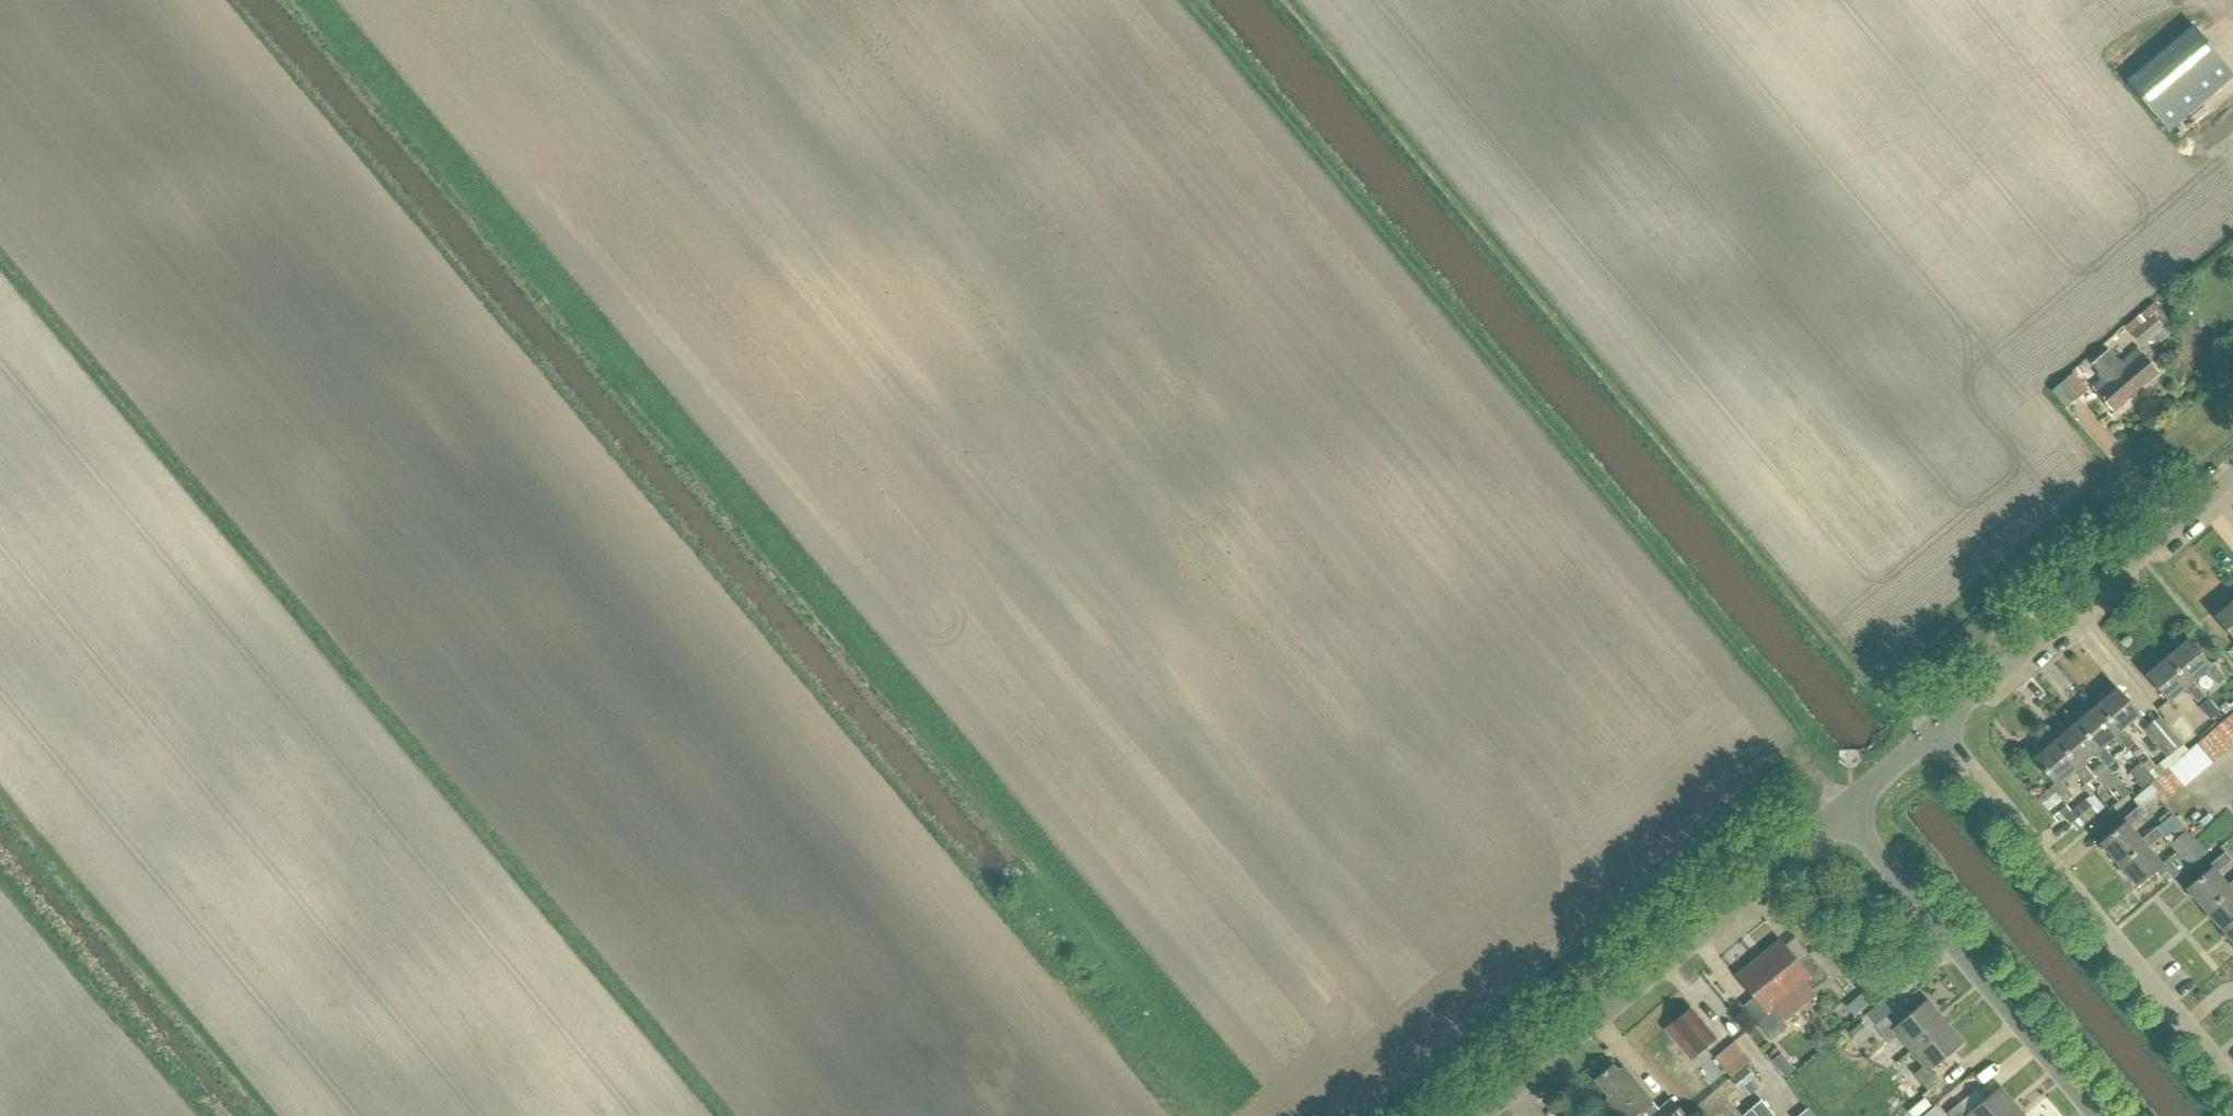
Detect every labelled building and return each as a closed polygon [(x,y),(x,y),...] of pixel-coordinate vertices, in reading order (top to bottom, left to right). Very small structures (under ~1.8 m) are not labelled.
[(2126,82),(2155,116),(2222,59),(2193,25),(2126,82)] [(2130,328),(2141,341),(2164,322),(2154,309),(2130,328)] [(2113,410),(2158,372),(2138,348),(2124,360),(2109,343),(2091,358),(2106,375),(2092,387),(2112,412),(2113,411),(2113,410)] [(2057,406),(2081,390),(2069,371),(2045,386),(2057,406)] [(2215,617),(2232,639),(2232,601),(2215,617)] [(2167,658),(2201,699),(2204,696),(2192,681),(2205,670),(2217,685),(2225,679),(2212,663),(2209,665),(2188,640),(2167,658)] [(2184,688),(2197,703),(2201,699),(2167,658),(2145,675),(2167,702),(2184,688)] [(2117,688),(2095,706),(2130,747),(2135,743),(2122,728),(2139,714),(2117,688)] [(2095,706),(2075,724),(2109,765),(2114,761),(2102,746),(2115,735),(2127,750),(2130,747),(2095,706)] [(2224,718),(2232,729),(2232,711),(2224,718)] [(2215,726),(2231,745),(2232,743),(2232,729),(2224,718),(2215,726)] [(2075,724),(2054,741),(2089,782),(2093,778),(2081,763),(2094,752),(2106,767),(2109,765),(2075,724)] [(2215,726),(2206,734),(2221,753),(2231,745),(2215,726)] [(2206,734),(2196,743),(2212,761),(2221,753),(2206,734)] [(2052,786),(2065,802),(2073,796),(2060,781),(2073,770),(2086,785),(2089,782),(2054,741),(2033,759),(2054,784),(2052,786)] [(2196,743),(2187,750),(2202,769),(2212,761),(2196,743)] [(2187,750),(2177,758),(2192,777),(2202,769),(2187,750)] [(2177,758),(2168,766),(2183,785),(2192,777),(2177,758)] [(2137,764),(2127,772),(2139,788),(2150,780),(2137,764)] [(2168,766),(2159,774),(2174,793),(2183,785),(2168,766)] [(2174,793),(2159,774),(2149,783),(2165,801),(2174,793)] [(2062,801),(2048,812),(2057,823),(2064,817),(2076,832),(2104,810),(2092,795),(2071,812),(2062,801)] [(2125,823),(2099,844),(2117,865),(2143,842),(2141,840),(2130,827),(2145,815),(2138,807),(2122,820),(2125,823)] [(2143,842),(2117,865),(2135,887),(2156,869),(2161,865),(2147,848),(2162,835),(2169,844),(2186,830),(2173,813),(2156,828),(2141,840),(2143,842)] [(2185,889),(2203,910),(2229,888),(2227,885),(2216,872),(2231,860),(2224,852),(2209,865),(2211,868),(2185,889)] [(2220,931),(2232,920),(2232,880),(2227,885),(2229,888),(2203,910),(2220,931)] [(2232,946),(2232,920),(2220,931),(2232,946)] [(1780,941),(1758,959),(1795,1004),(1811,991),(1828,977),(1818,965),(1807,974),(1780,941)] [(1743,1006),(1771,1041),(1788,1027),(1781,1019),(1796,1007),(1794,1005),(1795,1004),(1758,959),(1737,977),(1754,997),(1743,1006)] [(1885,1016),(1874,1026),(1887,1042),(1896,1035),(1909,1050),(1945,1021),(1927,999),(1894,1026),(1885,1016)] [(1665,1029),(1690,1059),(1716,1038),(1691,1008),(1665,1029)] [(1859,1021),(1847,1032),(1854,1040),(1867,1030),(1859,1021)] [(1945,1021),(1909,1050),(1923,1066),(1914,1074),(1927,1090),(1939,1080),(1930,1070),(1963,1043),(1945,1021)] [(1714,1056),(1731,1076),(1750,1061),(1734,1040),(1714,1056)] [(1782,1052),(1772,1060),(1786,1076),(1796,1068),(1782,1052)] [(1638,1115),(1686,1115),(1671,1098),(1658,1109),(1651,1101),(1652,1100),(1623,1067),(1618,1071),(1613,1065),(1595,1080),(1609,1097),(1605,1101),(1618,1115),(1634,1115),(1636,1114),(1638,1115)] [(1731,1082),(1738,1091),(1754,1078),(1746,1069),(1731,1082)] [(2018,1109),(2000,1087),(1967,1114),(1959,1104),(1947,1114),(1949,1115),(2009,1115),(2018,1109)] [(1907,1111),(1911,1115),(1917,1115),(1930,1105),(1924,1098),(1907,1111)] [(1744,1115),(1775,1115),(1761,1100),(1743,1115),(1744,1115)] [(1925,1115),(1945,1115),(1946,1115),(1937,1105),(1925,1115)] [(1798,1115),(1816,1115),(1809,1107),(1798,1115)]
